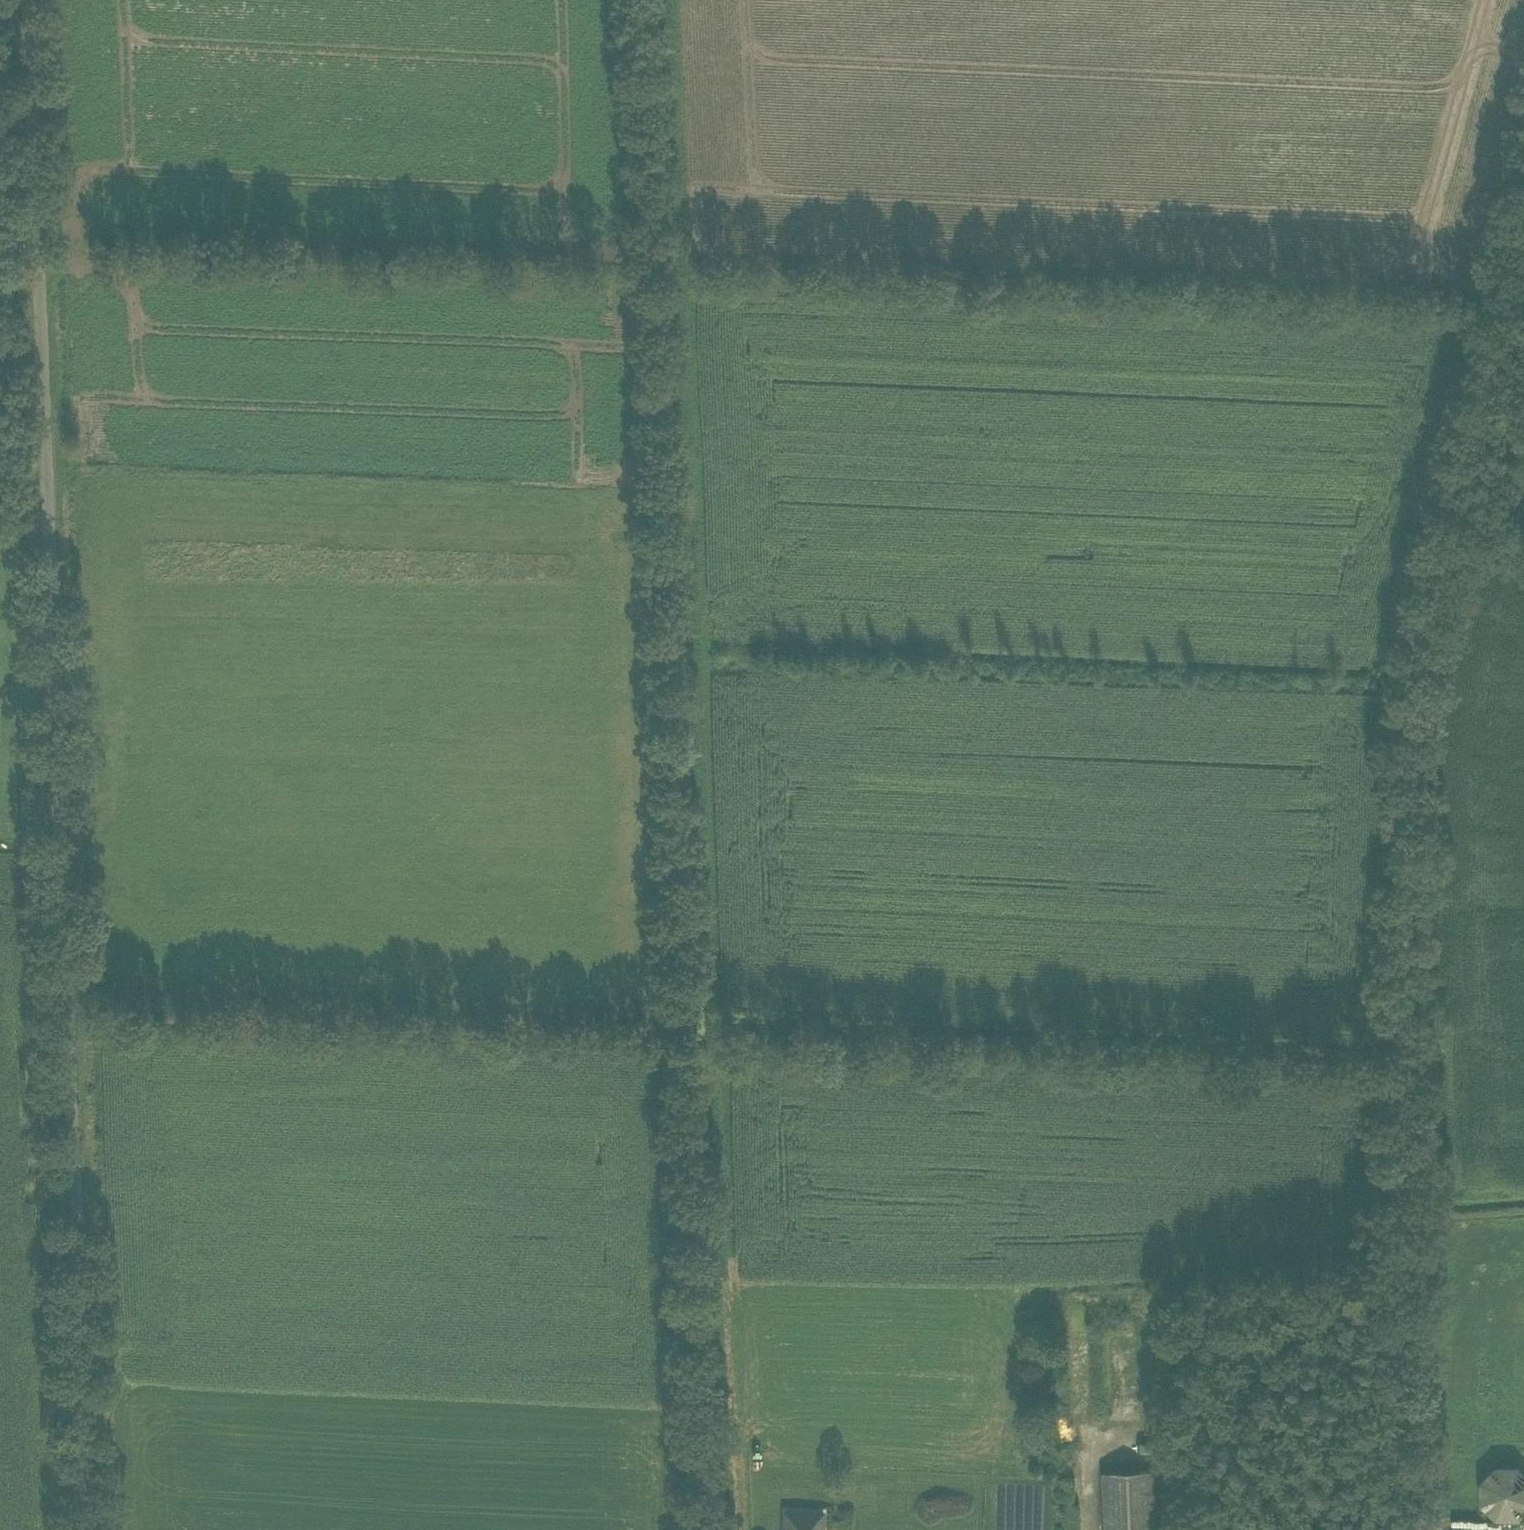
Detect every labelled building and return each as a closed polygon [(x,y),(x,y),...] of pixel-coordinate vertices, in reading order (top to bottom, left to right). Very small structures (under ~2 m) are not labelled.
[(1523,1512),(1523,1470),(1518,1464),(1495,1465),(1480,1480),(1480,1503),(1496,1517),(1518,1519),(1523,1512)] [(1154,1469),(1104,1471),(1106,1529),(1157,1529),(1154,1469)] [(783,1529),(825,1529),(826,1508),(783,1507),(783,1529)]
